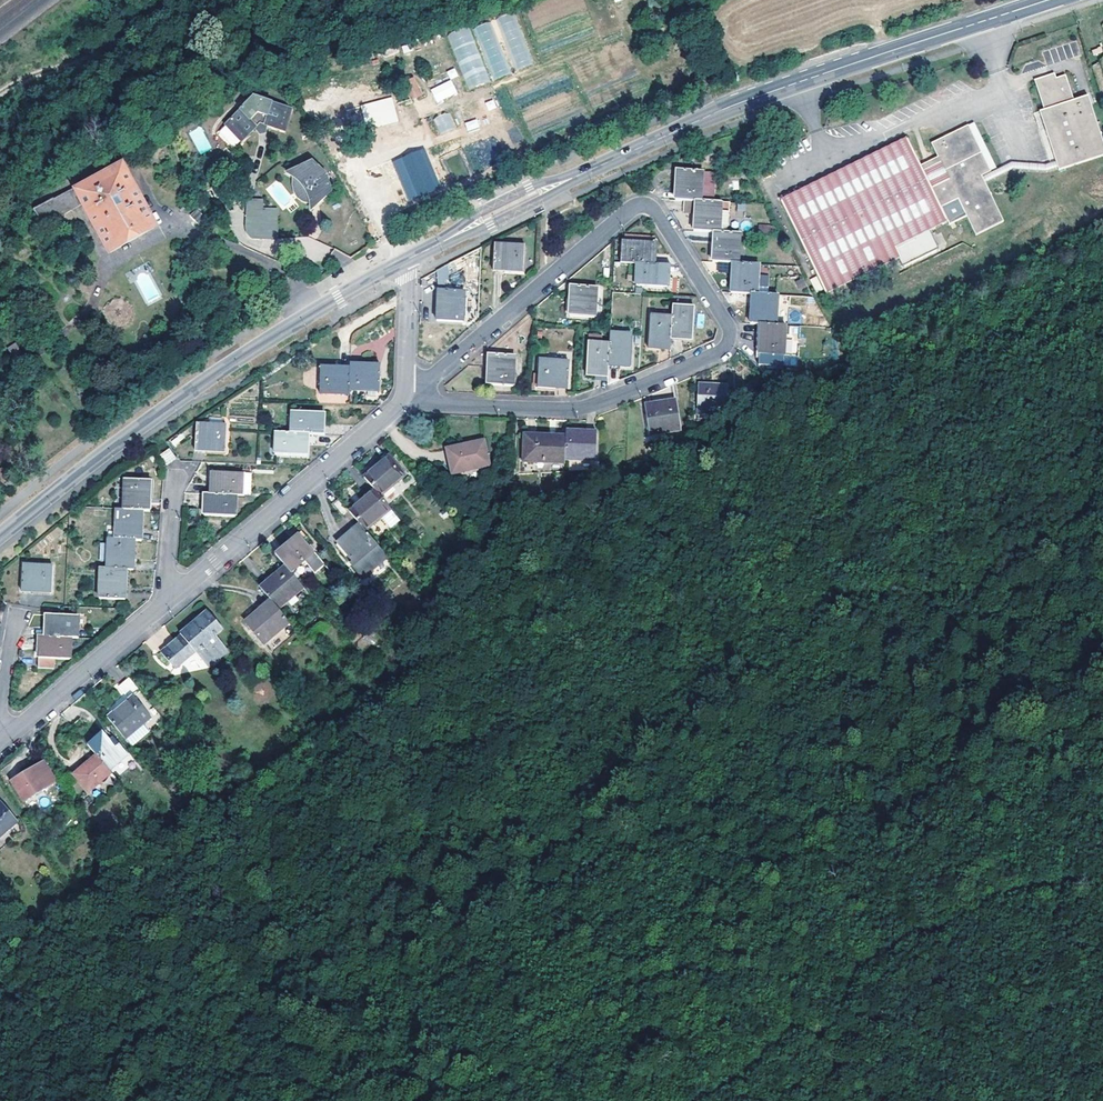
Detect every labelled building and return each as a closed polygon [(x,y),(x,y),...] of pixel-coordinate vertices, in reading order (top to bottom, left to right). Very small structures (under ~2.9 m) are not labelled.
[(495,78),(509,73),(489,21),(476,26),(495,78)] [(488,82),(469,25),(447,33),(467,89),(488,82)] [(1050,76),(1036,81),(1046,111),(1041,113),(1062,170),(1102,155),(1102,133),(1090,96),(1076,100),(1067,75),(1057,79),(1052,81),(1050,76)] [(435,102),(457,95),(452,80),(430,88),(435,102)] [(422,96),(413,81),(403,85),(412,100),(413,102),(422,96)] [(254,96),(227,123),(243,140),(257,127),(260,131),(266,129),(267,124),(285,129),(290,108),(254,96)] [(699,112),(705,109),(703,103),(697,106),(699,112)] [(352,129),(385,119),(382,109),(348,118),(352,129)] [(449,111),(432,118),(440,134),(456,126),(449,111)] [(464,122),(467,131),(479,127),(476,119),(464,122)] [(802,190),(781,200),(826,292),(898,257),(894,247),(947,221),(941,207),(958,199),(967,217),(976,235),(1005,221),(987,183),(981,186),(978,178),(983,175),(992,171),(970,125),(932,143),(938,156),(920,164),(908,138),(852,165),(838,172),(816,183),(802,190)] [(392,160),(408,201),(440,188),(424,147),(392,160)] [(830,157),(838,172),(852,165),(844,150),(830,157)] [(706,154),(691,153),(691,162),(706,163),(706,154)] [(310,165),(288,173),(296,178),(298,180),(302,185),(306,193),(308,199),(310,210),(329,193),(323,175),(310,165)] [(794,174),(802,190),(816,183),(808,168),(794,174)] [(677,170),(675,200),(694,202),(700,201),(713,202),(714,173),(702,172),(677,170)] [(119,174),(84,194),(111,244),(147,223),(119,174)] [(981,186),(987,183),(983,175),(978,178),(981,186)] [(302,185),(298,180),(293,186),(293,190),(294,194),(295,197),(298,199),(302,199),(308,199),(306,193),(302,185)] [(246,216),(263,216),(263,208),(263,206),(263,199),(250,198),(246,216)] [(958,199),(941,207),(947,221),(949,225),(967,217),(958,199)] [(684,201),(683,212),(690,213),(692,201),(684,201)] [(714,232),(719,233),(720,226),(728,226),(730,203),(713,202),(700,201),(694,202),(693,231),(714,232)] [(263,216),(262,236),(277,236),(277,206),(272,206),(272,208),(263,208),(263,216)] [(256,235),(262,236),(263,216),(246,216),(245,225),(247,231),(251,233),(256,235)] [(714,232),(712,262),(732,263),(738,263),(739,234),(719,233),(714,232)] [(623,242),(623,263),(637,264),(653,265),(654,243),(623,242)] [(524,247),(494,246),(492,270),(523,272),(524,247)] [(751,295),(756,294),(758,265),(738,263),(732,263),(730,293),(750,294),(751,295)] [(653,265),(637,264),(635,285),(667,287),(668,266),(653,265)] [(810,279),(816,292),(823,289),(817,275),(810,279)] [(595,287),(570,286),(569,316),(594,317),(595,287)] [(464,292),(438,291),(437,321),(462,323),(464,292)] [(751,295),(750,323),(760,324),(776,325),(778,296),(756,294),(751,295)] [(671,318),(671,338),(691,339),(693,308),(672,306),(671,318)] [(648,347),(670,348),(671,338),(671,318),(649,317),(648,347)] [(776,325),(760,324),(759,354),(783,355),(785,325),(776,325)] [(609,345),(609,364),(629,366),(631,336),(610,334),(609,345)] [(586,375),(608,376),(609,364),(609,345),(588,344),(586,375)] [(18,347),(9,352),(15,361),(23,355),(18,347)] [(514,356),(489,354),(487,384),(512,386),(514,356)] [(784,355),(784,365),(796,365),(796,355),(784,355)] [(569,363),(539,361),(537,386),(567,388),(569,363)] [(349,369),(349,390),(378,391),(379,365),(350,364),(349,369)] [(320,393),(349,394),(349,390),(349,369),(321,368),(320,393)] [(727,387),(699,385),(697,414),(708,416),(708,409),(726,409),(727,387)] [(679,429),(673,402),(645,408),(652,435),(679,429)] [(307,434),(322,435),(323,413),(292,411),(290,434),(307,434)] [(221,419),(210,418),(210,426),(221,427),(221,419)] [(210,426),(196,425),(195,450),(226,451),(226,427),(221,427),(210,426)] [(566,438),(565,460),(595,461),(596,433),(566,432),(566,438)] [(306,456),(307,434),(290,434),(276,433),(275,455),(306,456)] [(524,462),(565,463),(565,460),(566,438),(525,436),(524,462)] [(487,467),(482,444),(466,447),(467,449),(447,454),(452,475),(487,467)] [(174,459),(169,450),(160,456),(166,465),(174,459)] [(389,459),(365,481),(375,493),(380,499),(405,478),(389,459)] [(0,466),(0,481),(2,484),(11,478),(1,465),(0,466)] [(235,494),(242,494),(242,474),(211,472),(210,493),(235,494)] [(242,494),(250,495),(251,475),(242,474),(242,494)] [(125,480),(124,510),(142,511),(149,511),(150,481),(125,480)] [(14,486),(10,481),(6,485),(10,489),(14,486)] [(234,517),(235,494),(210,493),(204,493),(203,515),(234,517)] [(380,499),(375,493),(350,513),(360,526),(363,529),(366,532),(382,518),(392,530),(400,523),(380,499)] [(341,517),(348,511),(338,499),(331,505),(341,517)] [(124,510),(116,510),(115,540),(133,541),(140,540),(142,511),(124,510)] [(360,526),(347,537),(350,540),(363,529),(360,526)] [(362,580),(387,559),(366,532),(363,529),(350,540),(347,537),(337,544),(353,564),(351,567),(362,580)] [(285,567),(290,572),(302,562),(314,575),(324,566),(300,538),(277,557),(285,567)] [(115,540),(108,540),(107,569),(125,570),(132,570),(133,541),(115,540)] [(21,591),(51,592),(52,567),(22,565),(21,591)] [(278,609),(303,588),(301,585),(290,572),(285,567),(260,588),(272,602),(278,609)] [(107,569),(100,569),(100,598),(123,599),(125,570),(107,569)] [(278,609),(272,602),(247,624),(264,645),(290,623),(278,609)] [(181,637),(161,653),(170,664),(190,647),(194,652),(208,668),(226,652),(214,637),(221,631),(207,613),(181,635),(181,637)] [(70,637),(76,637),(77,616),(46,615),(45,636),(70,637)] [(69,659),(70,637),(45,636),(39,636),(39,658),(69,659)] [(175,670),(194,652),(190,647),(170,664),(175,670)] [(134,697),(140,692),(129,679),(119,688),(130,700),(109,719),(127,739),(151,718),(134,697)] [(111,773),(113,775),(131,761),(108,733),(103,736),(102,735),(88,746),(97,757),(111,773)] [(87,793),(111,773),(97,757),(74,777),(87,793)] [(55,783),(44,763),(12,782),(23,801),(55,783)] [(0,804),(0,835),(16,822),(0,804)]
